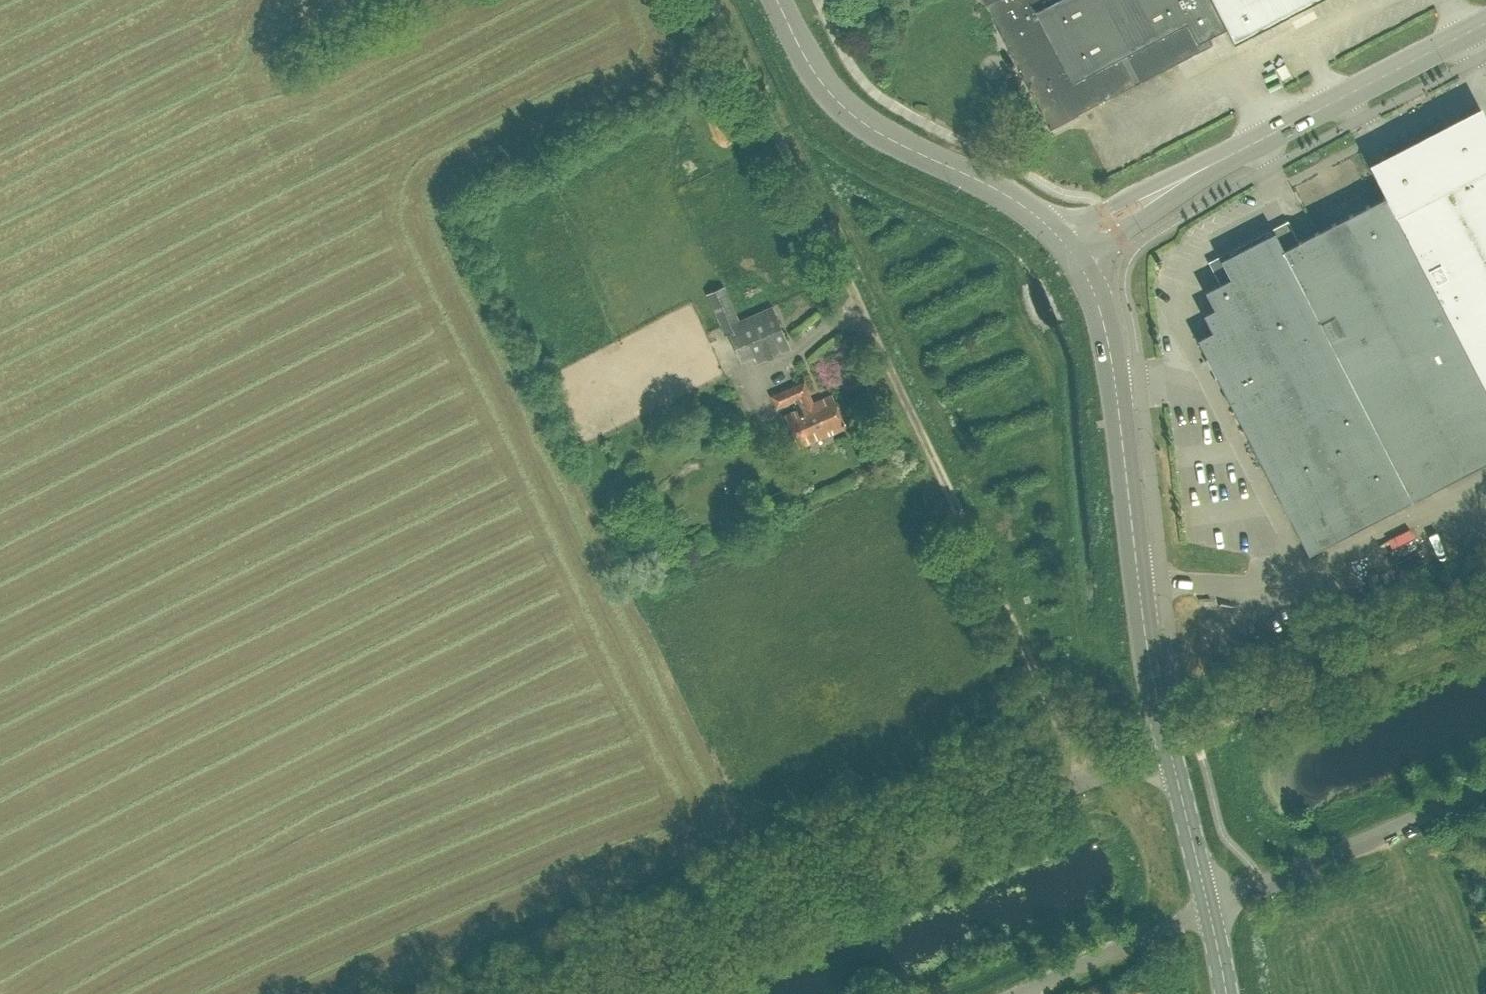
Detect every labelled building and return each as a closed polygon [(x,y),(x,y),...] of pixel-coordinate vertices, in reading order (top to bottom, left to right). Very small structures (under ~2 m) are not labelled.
[(1018,65),(1051,128),(1094,106),(1095,105),(1097,104),(1211,44),(1208,38),(1226,29),(1234,43),(1318,0),(984,0),(1018,65)] [(1374,177),(1385,198),(1387,197),(1485,390),(1485,136),(1479,123),(1456,135),(1444,131),(1440,143),(1374,177)] [(1385,198),(1299,243),(1428,494),(1485,464),(1485,390),(1387,197),(1385,198)] [(1349,535),(1428,494),(1299,243),(1290,225),(1211,266),(1220,284),(1205,292),(1214,309),(1205,314),(1214,331),(1197,340),(1308,556),(1349,535)] [(725,335),(729,333),(742,328),(724,287),(707,295),(725,335)] [(789,342),(776,313),(742,328),(755,357),(789,342)] [(806,380),(773,395),(779,407),(795,400),(799,411),(786,417),(800,449),(847,428),(833,396),(816,404),(806,380)]
